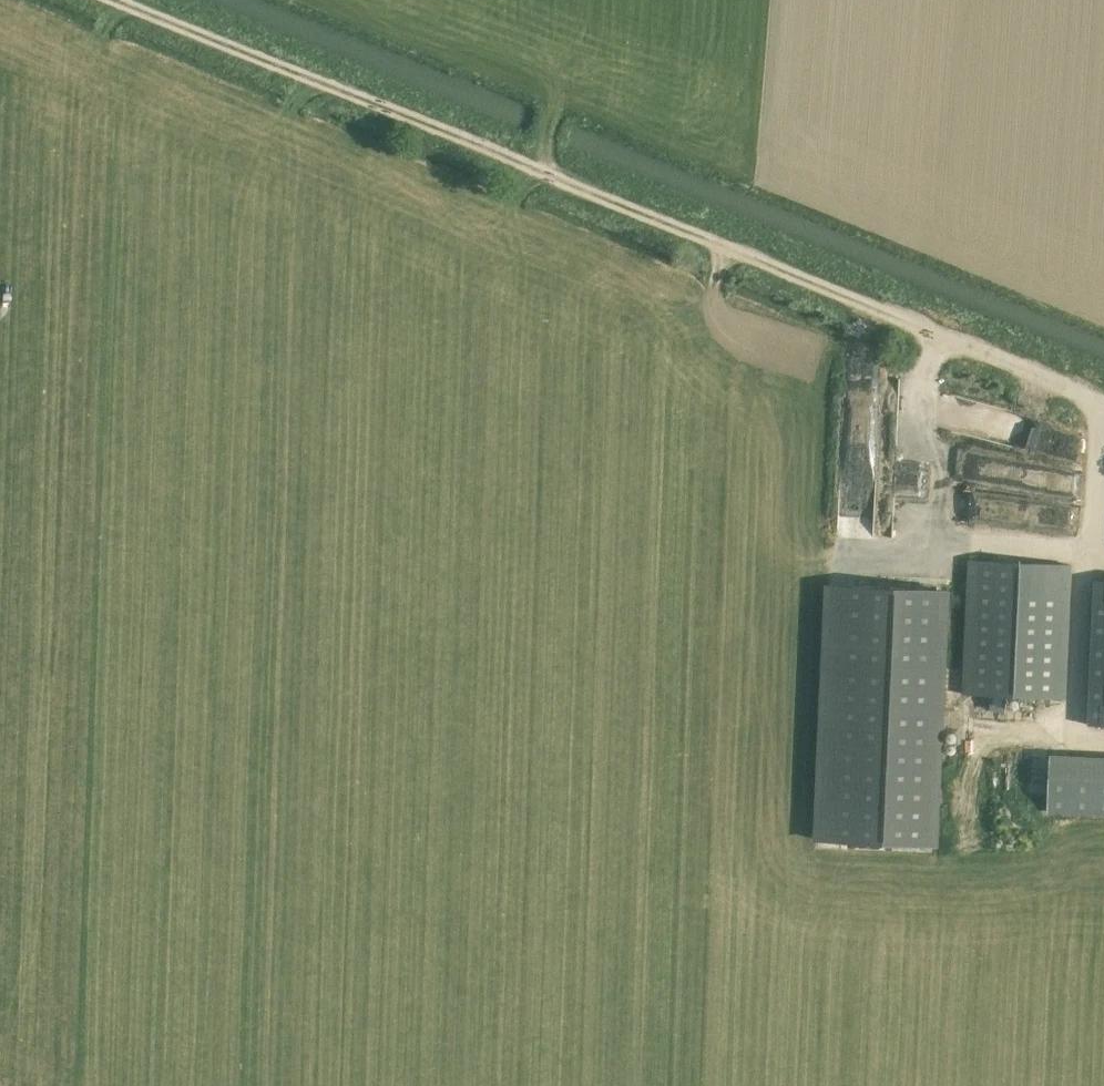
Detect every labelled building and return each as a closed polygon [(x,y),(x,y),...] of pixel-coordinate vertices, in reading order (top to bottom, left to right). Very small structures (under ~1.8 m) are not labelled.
[(1032,450),(1065,468),(1081,438),(1047,420),(1032,450)] [(1070,567),(970,563),(964,696),(1065,700),(1070,567)] [(1090,725),(1103,725),(1103,581),(1096,580),(1095,603),(1090,725)] [(819,840),(935,845),(946,592),(830,587),(819,840)] [(1055,753),(1054,813),(1103,814),(1103,754),(1055,753)]
